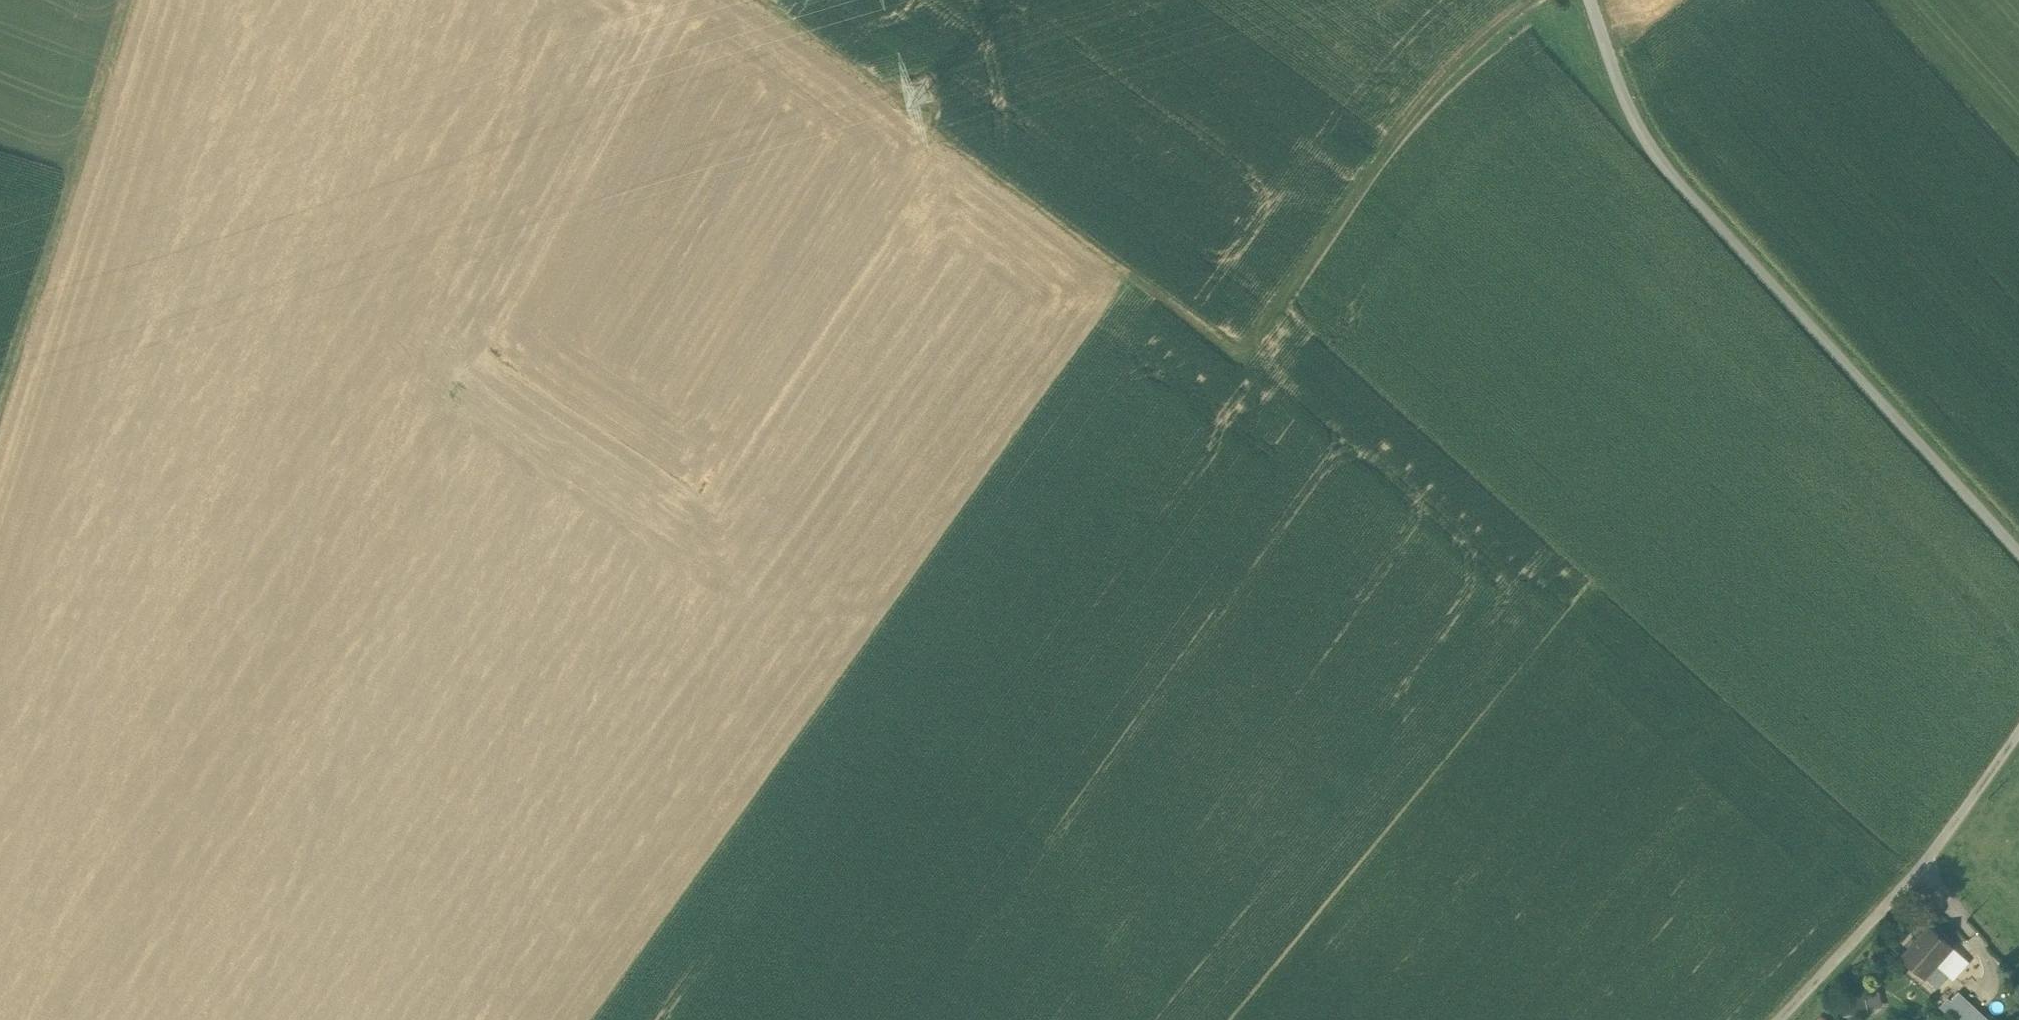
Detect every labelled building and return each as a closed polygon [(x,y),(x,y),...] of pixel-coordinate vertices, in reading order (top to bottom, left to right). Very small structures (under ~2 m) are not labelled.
[(1928,926),(1901,957),(1925,979),(1926,978),(1937,966),(1953,948),(1928,926)] [(1937,966),(1926,978),(1936,987),(1947,975),(1937,966)] [(1969,1002),(1958,992),(1950,1001),(1952,1002),(1961,1011),(1969,1002)] [(1861,995),(1841,999),(1844,1015),(1864,1011),(1861,995)] [(1961,1011),(1952,1002),(1945,1011),(1954,1019),(1961,1011)] [(1954,1019),(1955,1019),(1973,1019),(1980,1012),(1969,1002),(1961,1011),(1954,1019)]
